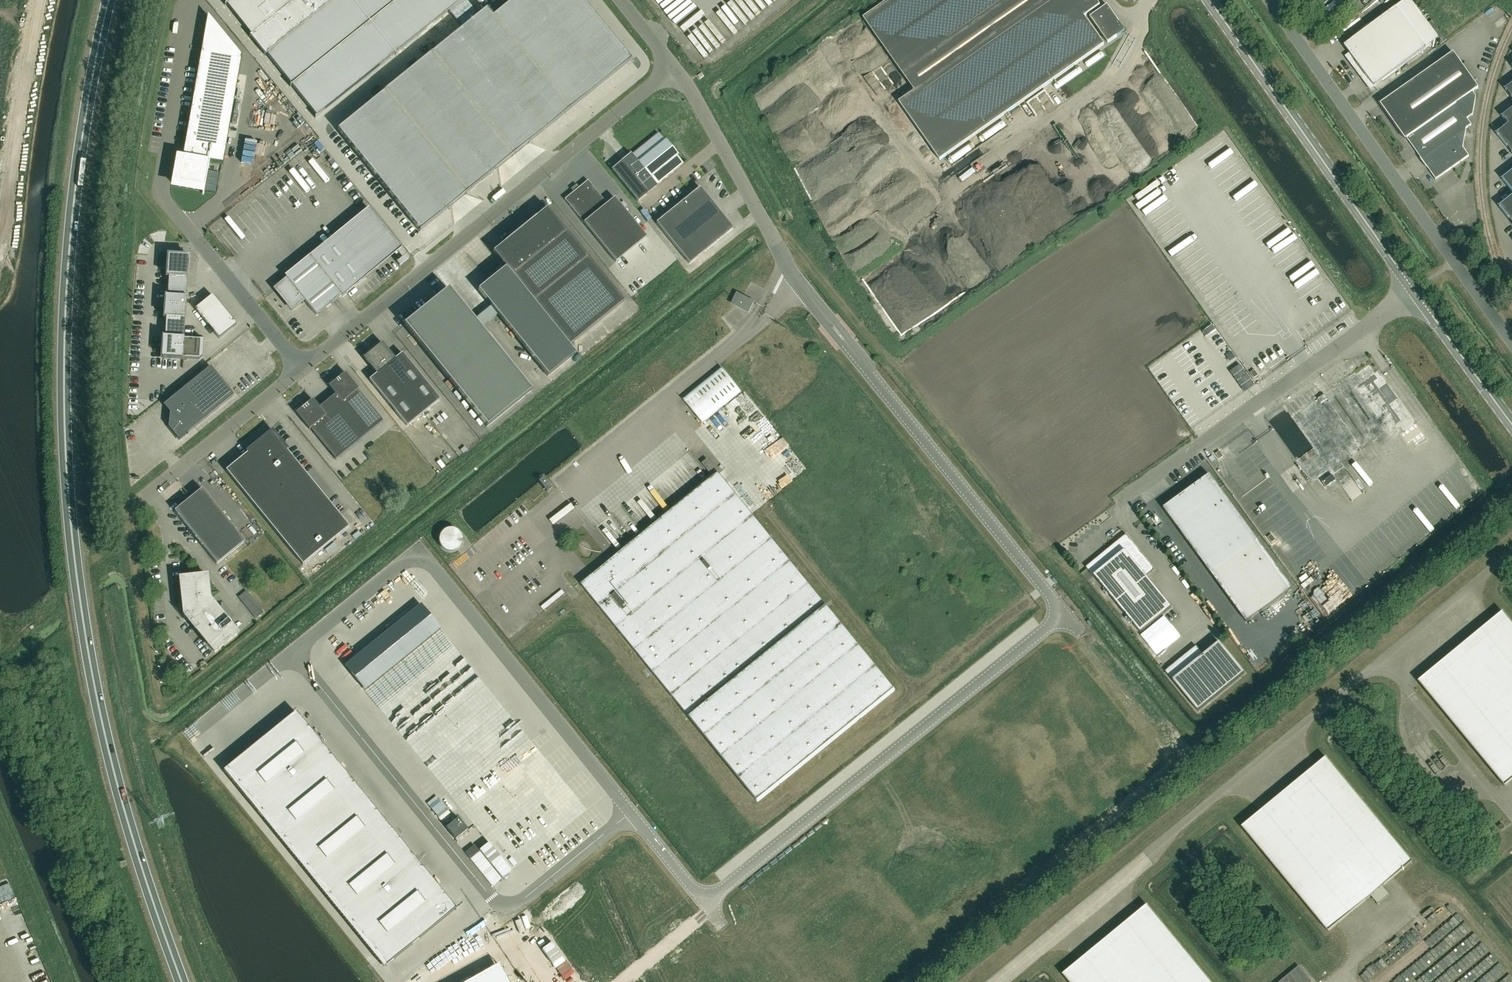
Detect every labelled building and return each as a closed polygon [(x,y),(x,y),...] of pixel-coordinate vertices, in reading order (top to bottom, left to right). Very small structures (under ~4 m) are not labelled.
[(225,5),(225,6),(227,4),(251,35),(250,36),(250,37),(251,36),(266,54),(265,55),(265,56),(267,55),(291,85),(290,86),(290,87),(292,86),(316,117),(315,118),(341,97),(448,12),(463,0),(231,0),(225,5)] [(432,54),(514,156),(568,112),(493,18),(486,10),(478,16),(465,0),(463,0),(448,12),(462,29),(432,54)] [(568,111),(631,61),(581,0),(514,0),(493,17),(568,111)] [(1096,0),(889,0),(863,18),(915,91),(899,102),(940,160),(1104,45),(1084,17),(1100,5),(1096,0)] [(1317,7),(1319,9),(1331,0),(1311,0),(1317,7)] [(1122,28),(1122,27),(1107,5),(1090,17),(1108,43),(1121,34),(1121,33),(1122,28)] [(1344,46),(1349,53),(1350,54),(1349,54),(1352,59),(1350,61),(1349,61),(1370,90),(1426,48),(1396,7),(1344,46)] [(756,22),(760,19),(754,9),(750,12),(756,22)] [(1508,17),(1498,24),(1502,29),(1511,22),(1508,17)] [(1467,119),(1473,114),(1476,96),(1473,92),(1478,88),(1453,52),(1390,97),(1380,104),(1398,129),(1404,138),(1406,137),(1407,139),(1409,142),(1421,158),(1420,158),(1426,167),(1427,167),(1436,180),(1469,156),(1463,147),(1466,128),(1471,125),(1467,119)] [(432,54),(384,92),(466,194),(514,156),(432,54)] [(177,156),(176,157),(180,157),(174,186),(203,191),(203,194),(204,194),(209,161),(223,164),(240,65),(200,58),(183,157),(177,156)] [(1055,85),(1048,90),(1054,98),(1061,93),(1055,85)] [(466,194),(384,92),(337,130),(418,231),(466,194)] [(1502,116),(1508,124),(1496,133),(1511,153),(1511,108),(1502,116)] [(658,135),(659,134),(632,155),(631,154),(630,154),(632,156),(623,163),(621,161),(621,162),(622,163),(613,171),(612,169),(611,170),(637,202),(638,202),(637,200),(646,193),(647,194),(648,194),(646,192),(655,185),(657,187),(657,186),(656,185),(683,163),(682,163),(681,163),(675,156),(676,155),(675,155),(665,143),(666,142),(665,142),(664,142),(658,135)] [(1502,179),(1511,191),(1511,171),(1502,179)] [(607,204),(588,181),(579,188),(576,185),(571,189),(574,192),(565,200),(616,262),(646,237),(615,198),(607,204)] [(700,188),(656,223),(689,264),(733,229),(700,188)] [(1499,206),(1511,223),(1511,196),(1499,206)] [(505,243),(493,253),(506,268),(505,269),(504,270),(499,274),(481,288),(478,291),(491,307),(498,315),(548,376),(575,354),(569,346),(624,302),(548,208),(536,218),(505,243)] [(276,289),(282,297),(283,296),(287,301),(286,302),(292,310),(304,300),(316,316),(341,295),(343,297),(346,294),(366,278),(333,237),(310,256),(285,276),(287,280),(276,289)] [(185,319),(187,298),(186,298),(188,278),(189,257),(168,256),(167,277),(169,277),(168,296),(165,296),(164,317),(166,318),(166,317),(185,319)] [(531,391),(481,329),(474,321),(461,305),(449,289),(441,296),(404,325),(487,427),(531,391)] [(738,294),(733,303),(748,311),(753,302),(738,294)] [(195,309),(219,339),(236,325),(212,295),(195,309)] [(633,312),(625,318),(628,323),(637,316),(633,312)] [(184,339),(185,319),(166,317),(166,318),(165,337),(163,337),(161,358),(183,359),(199,360),(203,357),(204,340),(184,339)] [(382,343),(370,353),(363,358),(376,374),(369,380),(407,426),(440,400),(402,354),(395,359),(382,343)] [(1272,363),(1262,370),(1266,375),(1276,368),(1272,363)] [(1240,364),(1230,372),(1244,392),(1254,384),(1240,364)] [(1373,366),(1345,386),(1385,441),(1413,422),(1373,366)] [(211,367),(164,405),(170,413),(168,427),(179,440),(234,395),(211,367)] [(683,399),(702,423),(741,391),(722,368),(683,399)] [(327,401),(359,441),(383,421),(357,390),(359,389),(345,373),(329,386),(335,394),(327,401)] [(359,441),(327,401),(319,408),(312,400),(296,413),(309,430),(310,429),(336,460),(359,441)] [(472,434),(476,430),(462,413),(458,416),(472,434)] [(418,432),(426,426),(422,422),(415,427),(418,432)] [(226,471),(303,565),(349,527),(286,449),(272,432),(248,452),(249,452),(226,471)] [(605,451),(614,443),(608,436),(599,444),(605,451)] [(587,452),(593,463),(605,457),(598,446),(587,452)] [(711,474),(716,469),(707,459),(702,463),(711,474)] [(640,537),(581,584),(758,801),(895,690),(719,473),(686,499),(664,517),(640,537)] [(541,474),(536,478),(547,492),(552,488),(541,474)] [(1163,508),(1211,573),(1246,622),(1292,588),(1257,540),(1209,474),(1163,508)] [(1342,485),(1337,487),(1342,497),(1346,495),(1342,485)] [(174,511),(217,564),(245,542),(202,489),(174,511)] [(463,544),(460,537),(464,535),(459,523),(441,530),(448,550),(463,544)] [(1146,576),(1154,569),(1126,534),(1086,567),(1093,576),(1094,576),(1141,633),(1171,607),(1146,576)] [(207,576),(196,578),(196,579),(192,580),(192,578),(181,579),(184,615),(215,652),(224,644),(223,643),(227,640),(228,641),(237,634),(230,626),(231,625),(228,621),(227,622),(209,599),(207,576)] [(251,597),(243,603),(256,619),(263,612),(251,597)] [(421,604),(345,666),(365,690),(440,629),(421,604)] [(1419,681),(1505,785),(1511,779),(1511,623),(1502,611),(1466,641),(1418,680),(1419,681)] [(1196,646),(1165,671),(1172,680),(1198,711),(1245,673),(1219,642),(1203,655),(1196,646)] [(296,712),(226,770),(385,966),(456,909),(296,712)] [(1412,862),(1326,757),(1283,793),(1242,827),(1328,931),(1362,904),(1371,896),(1378,904),(1389,895),(1383,887),(1394,877),(1412,862)] [(1147,905),(1138,912),(1111,935),(1081,959),(1063,974),(1069,981),(1211,981),(1147,905)] [(1388,931),(1393,937),(1406,925),(1401,920),(1388,931)] [(467,981),(509,981),(499,964),(467,981)] [(1310,981),(1298,968),(1281,981),(1309,981),(1310,981)]
